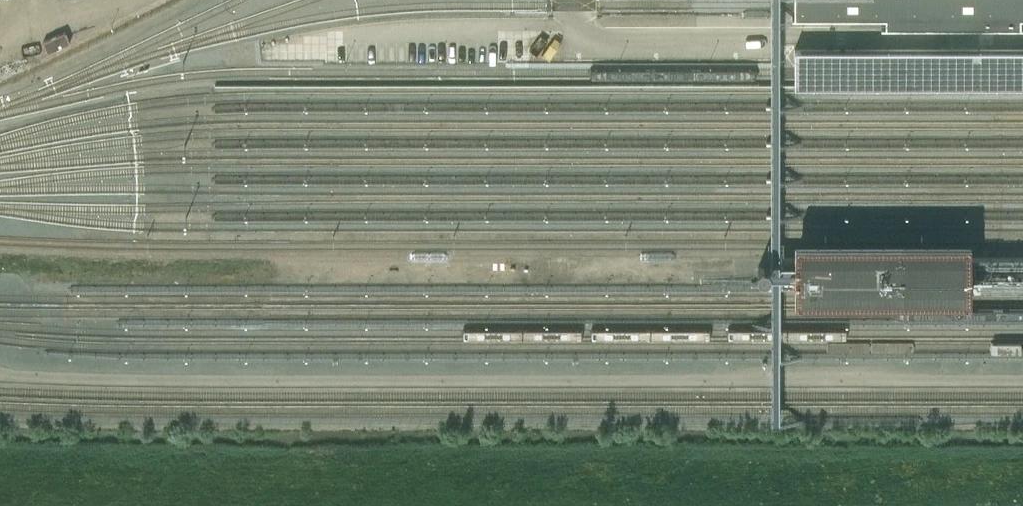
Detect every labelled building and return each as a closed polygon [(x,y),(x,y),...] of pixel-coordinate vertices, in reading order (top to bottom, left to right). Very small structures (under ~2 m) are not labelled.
[(795,5),(795,21),(887,21),(887,31),(1021,31),(1021,22),(1022,22),(1022,0),(795,0),(795,5)] [(795,49),(794,73),(795,86),(1022,85),(1022,48),(795,49)] [(780,256),(780,267),(780,273),(780,284),(794,284),(794,295),(794,299),(794,300),(905,300),(957,299),(968,299),(968,295),(968,285),(969,285),(969,284),(984,284),(1022,284),(1022,256),(984,256),(969,256),(969,255),(968,255),(968,246),(968,240),(794,240),(794,246),(794,256),(780,256)] [(757,271),(757,272),(757,273),(758,274),(758,275),(759,275),(760,276),(761,277),(762,277),(764,277),(765,277),(766,276),(767,276),(768,275),(769,274),(769,273),(770,272),(770,271),(770,270),(770,269),(769,267),(769,266),(768,265),(767,265),(765,264),(763,263),(762,263),(760,264),(758,266),(757,267),(757,268),(757,269),(757,271)]
